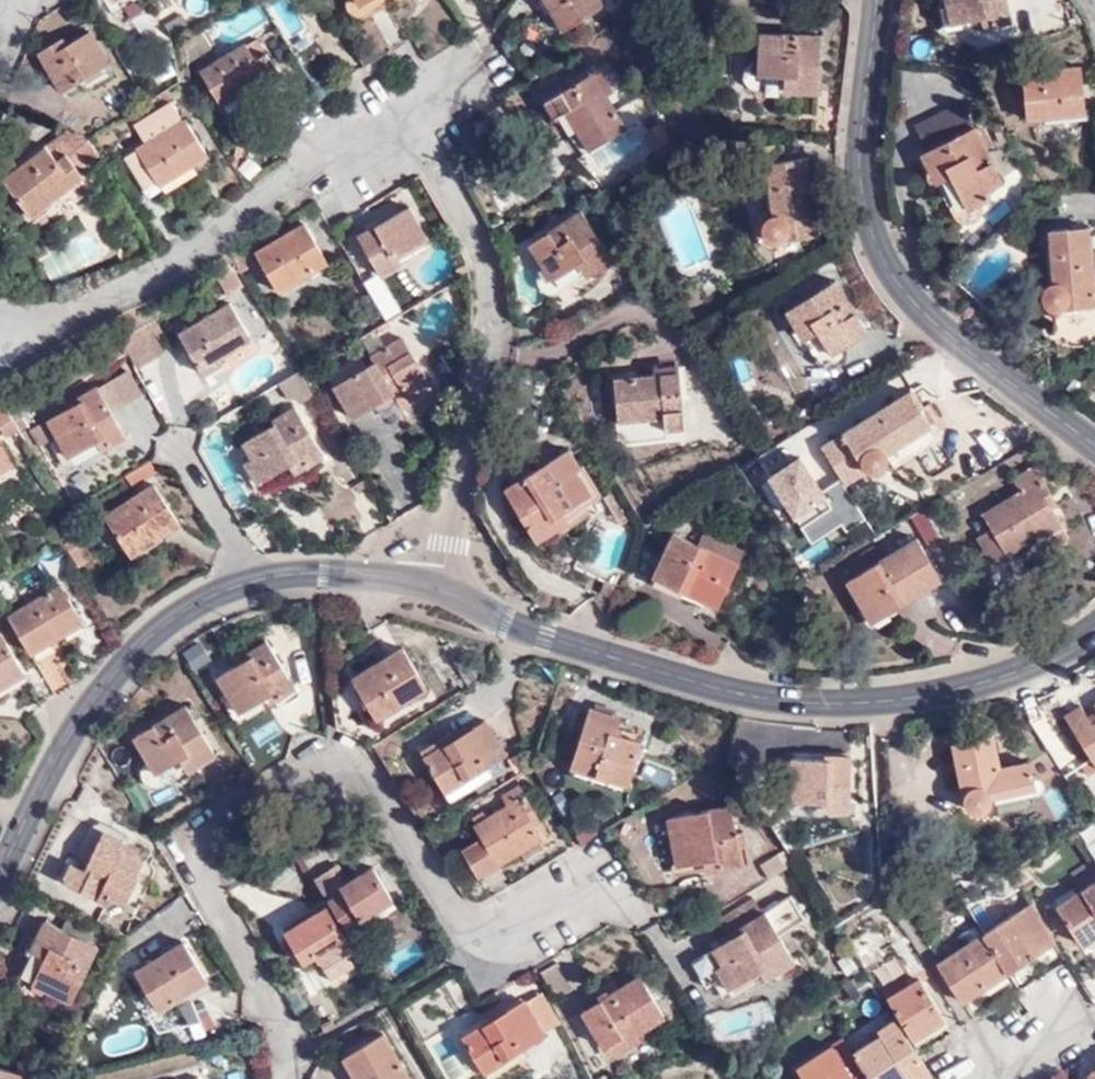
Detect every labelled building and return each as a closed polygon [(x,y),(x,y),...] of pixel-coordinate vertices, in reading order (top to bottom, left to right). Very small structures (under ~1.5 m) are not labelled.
[(356,8),(371,0),(351,0),(356,8)] [(599,0),(544,0),(562,29),(602,5),(599,0)] [(1000,0),(939,0),(944,24),(976,17),(980,29),(1005,24),(1000,0)] [(110,65),(91,31),(62,48),(56,41),(39,52),(62,92),(110,65)] [(210,52),(200,35),(184,45),(187,66),(210,52)] [(776,96),(814,101),(823,42),(765,35),(760,66),(778,68),(776,96)] [(268,60),(253,40),(200,71),(217,100),(236,88),(241,96),(280,72),(272,58),(268,60)] [(613,91),(599,67),(545,100),(554,117),(566,109),(590,149),(625,128),(607,96),(613,91)] [(1042,72),(1018,72),(1021,123),(1038,122),(1039,114),(1078,112),(1074,69),(1043,69),(1042,72)] [(133,127),(145,147),(149,154),(138,162),(154,187),(205,157),(185,123),(181,125),(169,106),(133,127)] [(670,140),(661,123),(647,129),(657,149),(670,140)] [(77,167),(96,151),(91,142),(63,131),(1,178),(30,214),(82,175),(77,167)] [(999,184),(966,131),(916,160),(932,188),(944,182),(964,216),(989,200),(984,193),(999,184)] [(149,154),(145,147),(134,154),(138,162),(149,154)] [(774,239),(779,240),(818,233),(806,155),(766,161),(775,212),(769,215),(766,219),(765,224),(765,227),(767,233),(769,236),(774,239)] [(425,234),(408,202),(358,231),(381,272),(401,260),(395,251),(425,234)] [(612,259),(579,209),(528,243),(564,293),(612,259)] [(352,231),(345,221),(333,228),(340,239),(352,231)] [(302,222),(254,252),(280,291),(327,262),(302,222)] [(1048,227),(1052,280),(1048,280),(1044,284),(1041,289),(1040,295),(1043,301),(1048,306),(1057,306),(1063,304),(1094,303),(1094,280),(1093,271),(1091,226),(1048,227)] [(228,253),(233,262),(240,273),(253,264),(241,245),(228,253)] [(242,284),(232,268),(216,277),(227,295),(242,284)] [(861,333),(829,280),(777,311),(794,340),(810,330),(825,354),(861,333)] [(230,302),(179,332),(205,374),(228,360),(224,355),(252,339),(230,302)] [(163,351),(148,324),(121,342),(137,367),(163,351)] [(434,385),(403,335),(370,353),(375,360),(334,385),(353,418),(397,393),(391,384),(399,380),(412,399),(434,385)] [(128,367),(97,386),(112,412),(144,394),(128,367)] [(312,393),(298,369),(278,382),(287,398),(293,395),(298,402),(312,393)] [(681,369),(614,375),(618,421),(665,418),(666,428),(686,427),(681,369)] [(112,412),(97,386),(78,397),(80,401),(48,420),(69,455),(98,437),(105,447),(126,436),(112,412)] [(882,456),(880,451),(925,425),(903,389),(856,416),(813,442),(835,478),(858,464),(863,469),(867,470),(872,470),(876,469),(880,465),(881,462),(882,456)] [(10,416),(0,400),(0,423),(10,416)] [(320,455),(291,407),(272,418),(275,421),(242,441),(251,457),(243,461),(257,482),(288,462),(295,472),(320,455)] [(14,462),(0,439),(0,471),(14,462)] [(579,467),(568,451),(505,489),(536,541),(559,527),(552,514),(589,494),(574,469),(579,467)] [(130,485),(153,471),(146,459),(123,474),(130,485)] [(1051,497),(1032,467),(1010,481),(1017,493),(982,513),(991,531),(978,539),(991,562),(1035,536),(1045,551),(1067,539),(1045,501),(1051,497)] [(177,523),(151,482),(102,514),(129,555),(177,523)] [(715,606),(740,550),(699,531),(693,544),(670,534),(653,572),(683,586),(681,590),(715,606)] [(78,534),(62,542),(78,567),(93,559),(78,534)] [(937,580),(914,541),(842,582),(868,623),(937,580)] [(683,586),(653,572),(648,582),(678,596),(681,590),(683,586)] [(57,589),(11,619),(37,658),(64,640),(61,634),(81,623),(57,589)] [(295,697),(272,643),(250,653),(255,664),(225,678),(241,712),(280,695),(284,702),(295,697)] [(425,687),(403,653),(356,680),(377,715),(425,687)] [(44,668),(59,691),(71,683),(56,659),(44,668)] [(41,703),(59,691),(44,668),(27,679),(41,703)] [(1091,724),(1079,705),(1063,715),(1093,763),(1094,762),(1094,722),(1091,724)] [(615,733),(618,716),(585,708),(570,770),(628,784),(638,740),(615,733)] [(219,764),(189,714),(141,743),(161,779),(186,765),(194,779),(219,764)] [(506,758),(485,724),(474,730),(477,734),(452,747),(451,742),(429,755),(450,790),(506,758)] [(992,801),(1028,796),(1035,795),(1029,763),(1000,767),(993,740),(952,749),(964,813),(973,817),(984,814),(991,801),(992,801)] [(848,760),(823,759),(821,764),(787,763),(785,807),(819,807),(819,818),(846,818),(848,760)] [(516,790),(499,799),(505,809),(484,821),(479,815),(470,820),(481,841),(460,853),(476,882),(540,846),(527,825),(533,821),(516,790)] [(1032,817),(1028,796),(992,801),(995,822),(1032,817)] [(741,874),(730,814),(670,823),(678,871),(715,865),(716,877),(741,874)] [(127,857),(131,846),(107,836),(88,877),(73,871),(67,889),(130,914),(145,883),(142,881),(147,865),(127,857)] [(337,863),(314,876),(331,903),(349,934),(360,926),(357,920),(392,901),(372,865),(347,881),(337,863)] [(1007,875),(1016,890),(1018,889),(1010,873),(1007,875)] [(1006,898),(1016,890),(1007,875),(983,874),(986,898),(1006,898)] [(1094,934),(1094,883),(1052,909),(1077,945),(1094,934)] [(332,966),(359,951),(349,934),(331,903),(289,927),(306,959),(323,949),(332,966)] [(1027,907),(1049,944),(1054,941),(1031,905),(1027,907)] [(1003,973),(1049,944),(1027,907),(979,937),(1003,973)] [(793,964),(760,915),(736,929),(742,938),(713,955),(723,968),(712,974),(727,995),(770,969),(775,975),(793,964)] [(102,948),(49,928),(35,958),(49,965),(37,991),(77,1007),(102,948)] [(909,932),(899,937),(911,954),(922,971),(930,966),(909,932)] [(911,954),(899,937),(892,942),(908,970),(882,985),(914,1038),(946,1019),(919,972),(922,971),(911,954)] [(936,964),(958,1001),(1003,973),(979,937),(936,964)] [(206,988),(181,948),(130,980),(155,1018),(206,988)] [(571,990),(554,965),(538,976),(554,1001),(571,990)] [(1094,1000),(1094,975),(1083,984),(1094,1000)] [(664,1022),(637,977),(582,1011),(604,1048),(622,1038),(626,1044),(664,1022)] [(548,1033),(526,1000),(492,1021),(485,1018),(464,1031),(490,1071),(548,1033)] [(885,1014),(862,1027),(866,1033),(840,1048),(842,1052),(859,1078),(926,1078),(917,1064),(885,1014)] [(382,1041),(343,1064),(352,1078),(406,1078),(382,1041)] [(842,1052),(800,1078),(859,1078),(842,1052)] [(1084,1076),(1086,1078),(1094,1078),(1094,1070),(1084,1076)]
